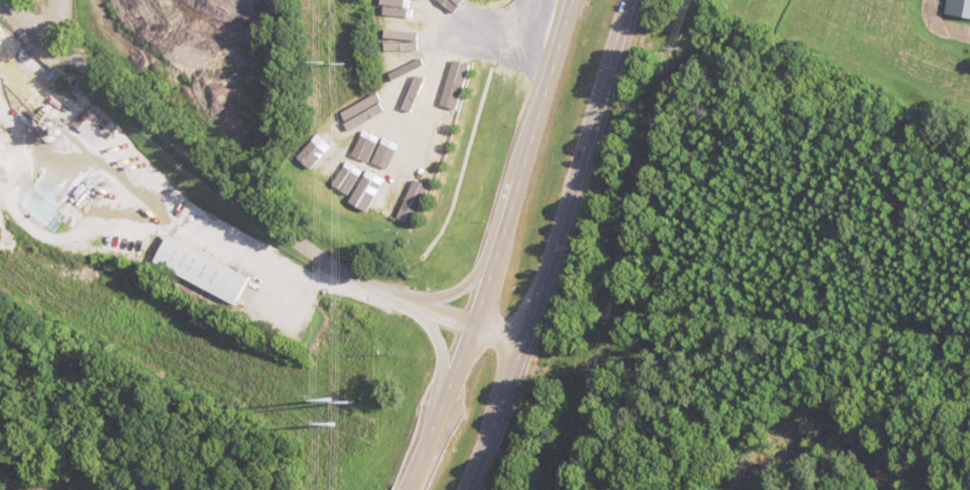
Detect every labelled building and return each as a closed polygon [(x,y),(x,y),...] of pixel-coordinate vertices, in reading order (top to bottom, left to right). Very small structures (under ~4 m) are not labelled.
[(369,206),(374,194),(367,191),(374,174),(354,167),(342,196),(369,206)] [(438,179),(420,172),(403,215),(421,222),(438,179)] [(391,205),(386,195),(376,200),(380,210),(391,205)] [(163,266),(246,303),(259,275),(176,238),(163,266)]
